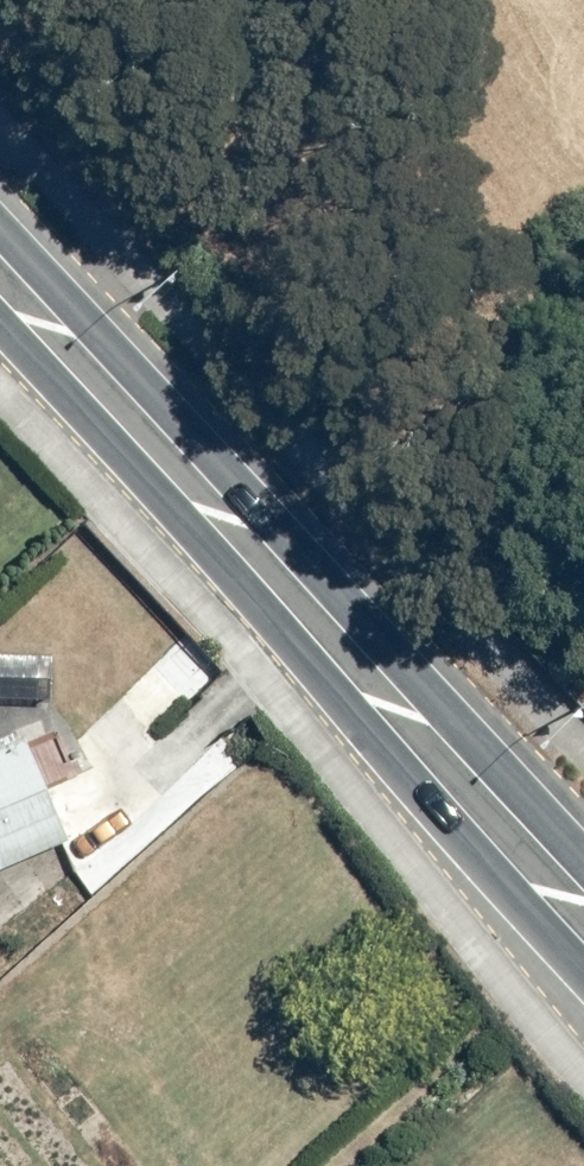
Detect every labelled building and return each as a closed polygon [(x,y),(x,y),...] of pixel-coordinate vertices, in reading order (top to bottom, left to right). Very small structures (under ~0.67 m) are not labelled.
[(85,845),(38,739),(0,756),(0,878),(85,845)]
